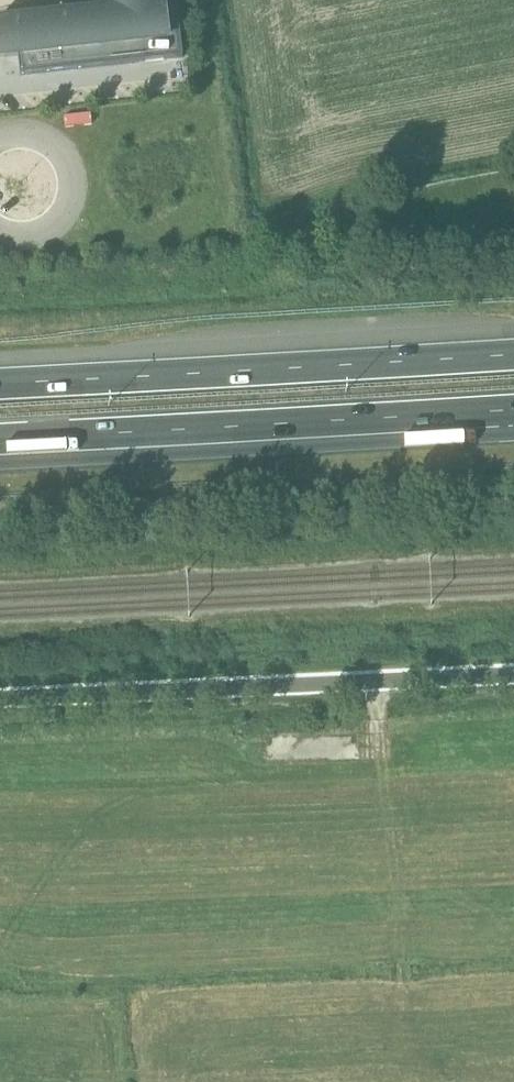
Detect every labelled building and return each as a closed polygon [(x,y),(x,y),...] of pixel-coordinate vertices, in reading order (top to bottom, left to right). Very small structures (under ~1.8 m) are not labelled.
[(108,6),(12,16),(13,22),(0,23),(0,59),(17,57),(19,77),(182,60),(175,0),(106,0),(108,6)]
